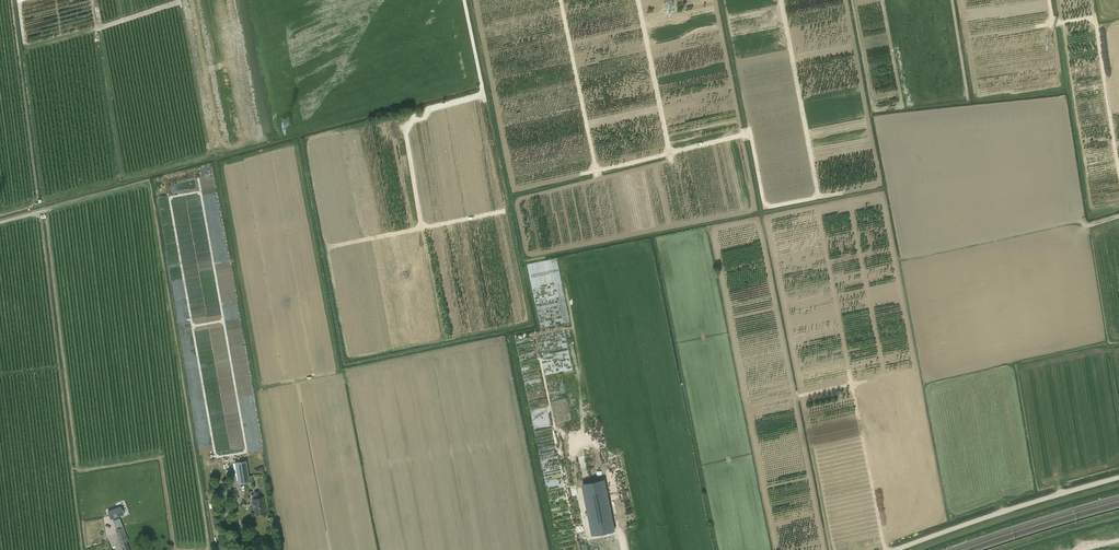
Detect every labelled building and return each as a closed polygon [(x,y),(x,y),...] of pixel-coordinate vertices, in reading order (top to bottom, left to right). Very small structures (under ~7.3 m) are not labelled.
[(235,462),(238,484),(250,482),(246,460),(235,462)] [(605,478),(581,483),(591,535),(615,530),(605,478)] [(262,513),(262,512),(265,512),(262,497),(259,497),(258,491),(254,492),(255,498),(252,498),(253,504),(252,504),(253,506),(255,514),(257,513),(258,514),(262,513)] [(127,540),(128,540),(123,526),(115,529),(120,543),(123,549),(130,549),(127,540)]
